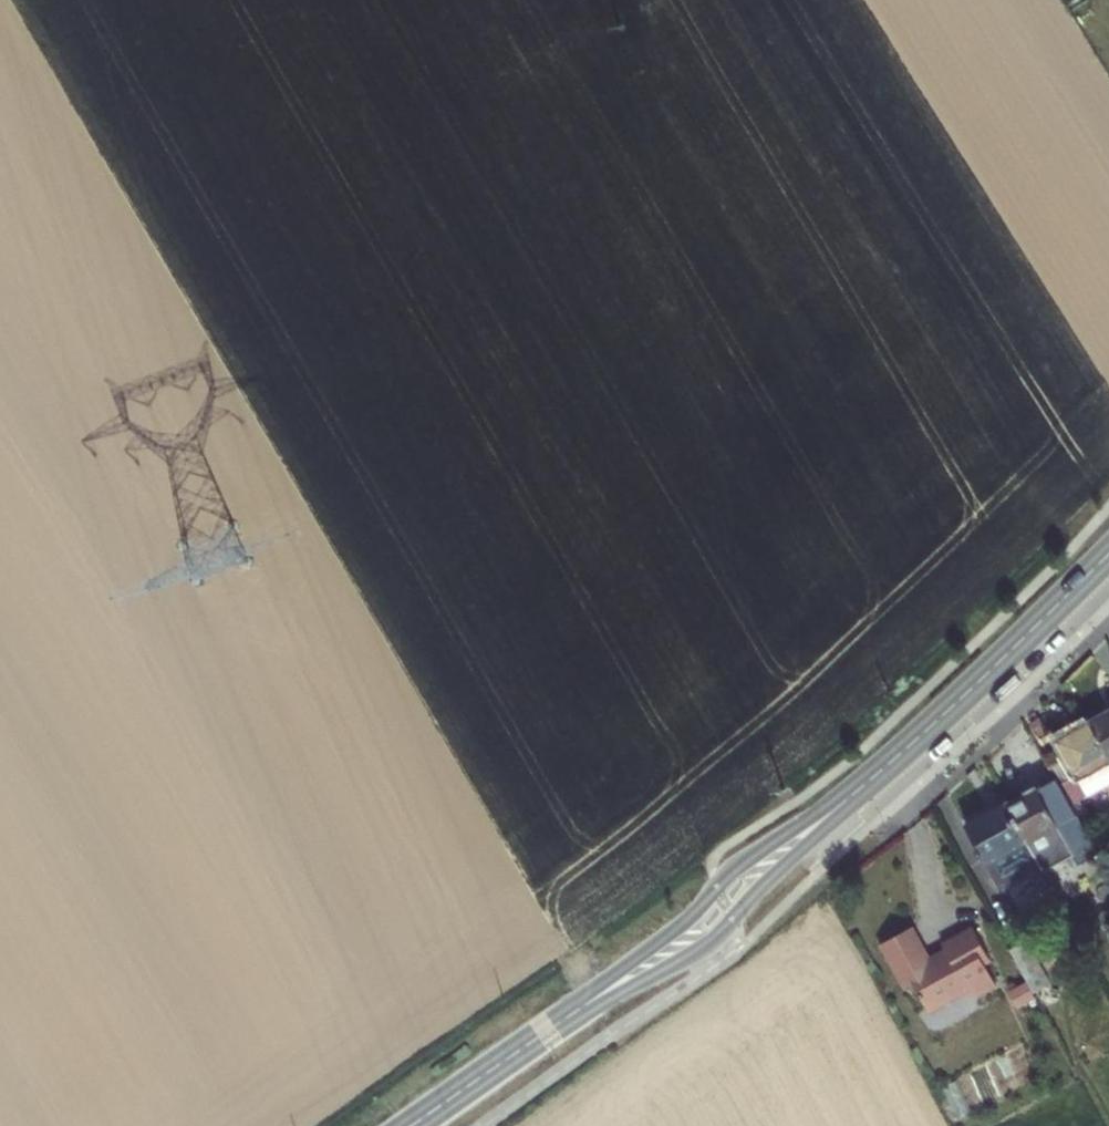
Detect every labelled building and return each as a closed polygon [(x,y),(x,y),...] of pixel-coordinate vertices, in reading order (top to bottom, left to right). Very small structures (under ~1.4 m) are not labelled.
[(1089,722),(1108,758),(1108,711),(1089,722)] [(1089,722),(1055,740),(1059,748),(1044,756),(1056,778),(1062,789),(1078,780),(1088,797),(1108,785),(1108,758),(1089,722)] [(1056,778),(1038,788),(1037,787),(1008,803),(1044,872),(1073,855),(1057,826),(1076,816),(1062,789),(1056,778)] [(1027,840),(1008,803),(966,826),(987,863),(1027,840)] [(914,929),(878,950),(904,993),(917,987),(934,1014),(974,992),(981,1000),(1004,987),(972,928),(942,945),(946,951),(932,958),(914,929)] [(1051,983),(1027,940),(1010,949),(1033,993),(1051,983)] [(1042,1010),(1060,1000),(1051,983),(1033,993),(1042,1010)]
